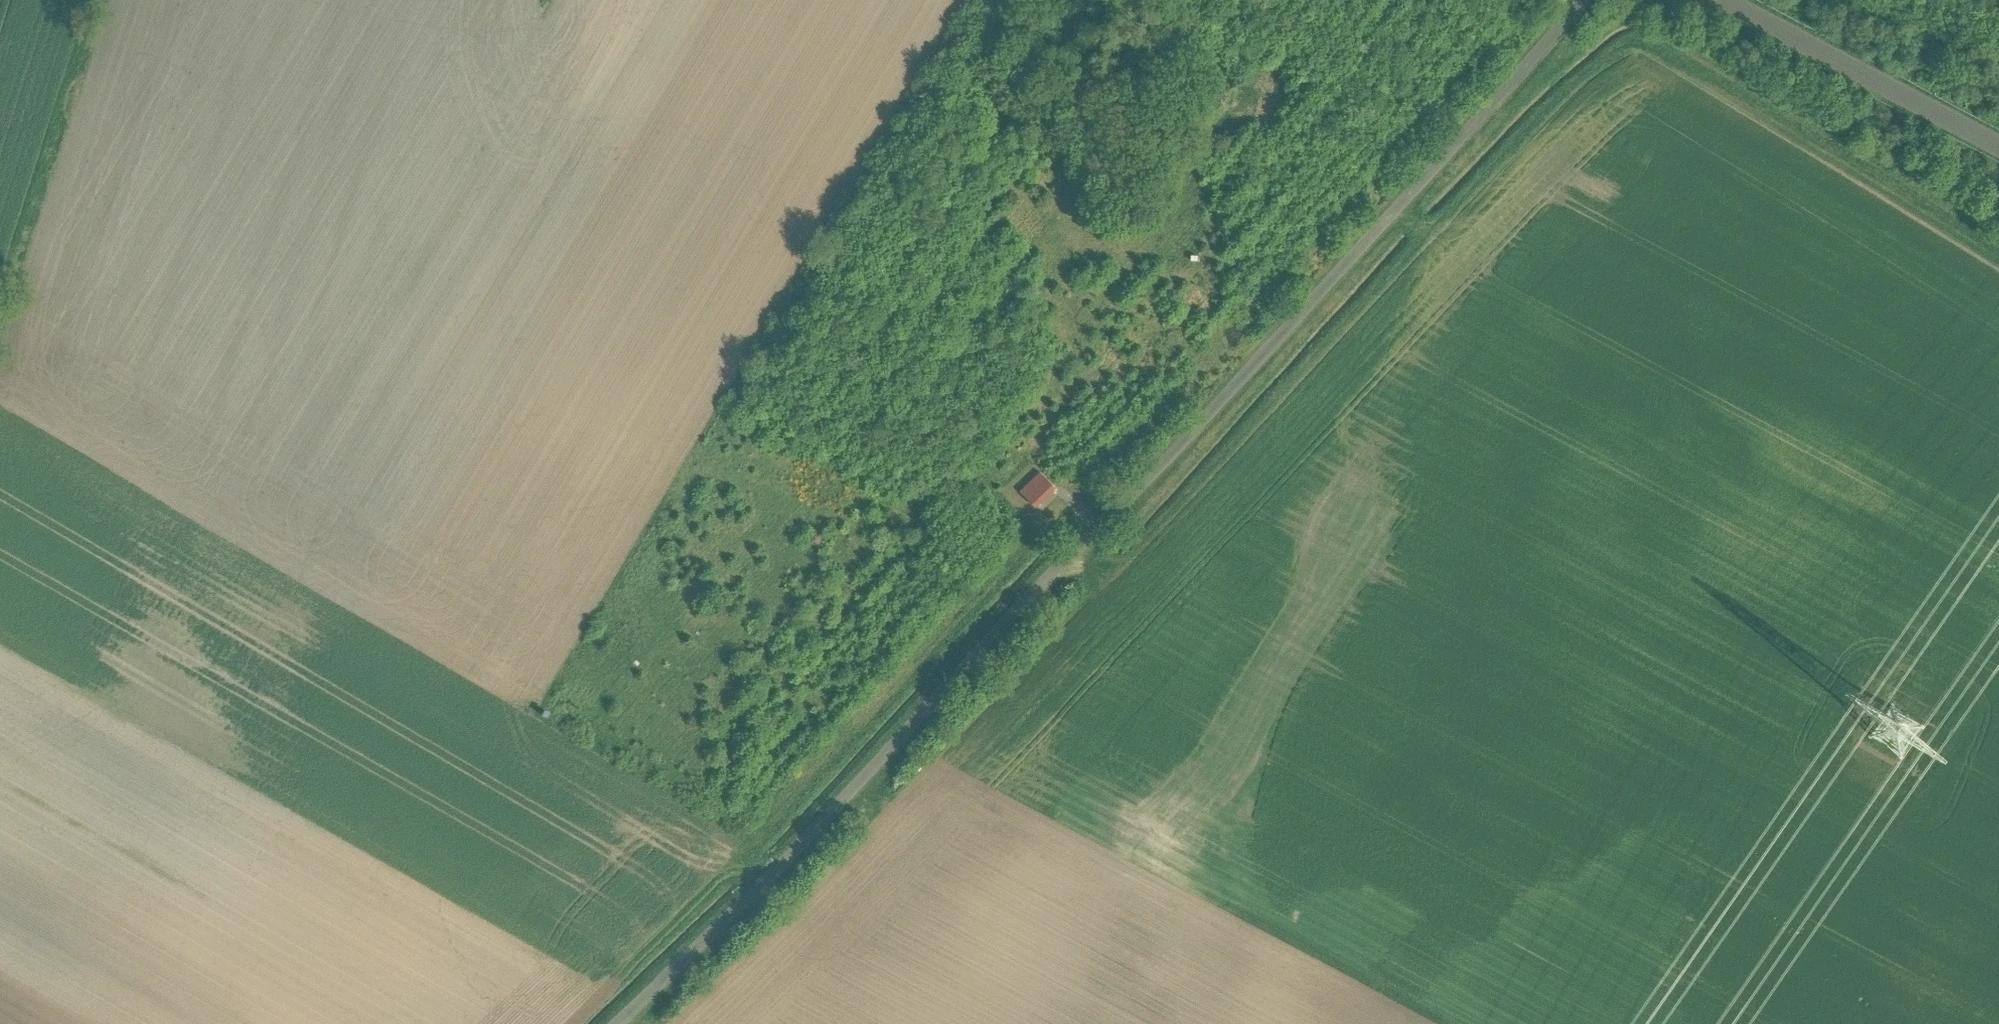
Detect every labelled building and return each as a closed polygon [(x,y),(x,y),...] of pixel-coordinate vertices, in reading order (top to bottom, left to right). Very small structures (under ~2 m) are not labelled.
[(1050,488),(1031,471),(1013,490),(1032,507),(1050,488)]
